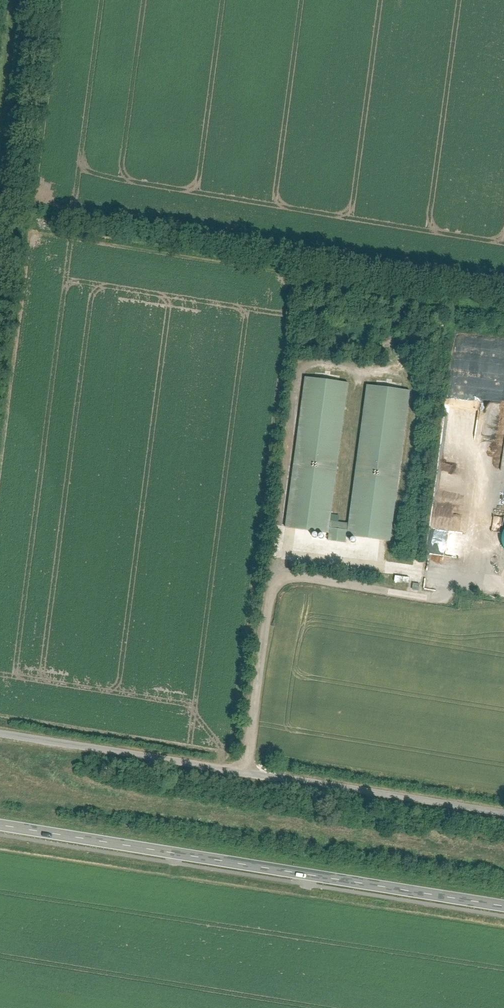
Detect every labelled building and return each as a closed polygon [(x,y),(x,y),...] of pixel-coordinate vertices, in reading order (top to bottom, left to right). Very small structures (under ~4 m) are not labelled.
[(304,379),(285,527),(329,533),(348,385),(304,379)] [(368,386),(348,536),(390,542),(410,392),(368,386)]
